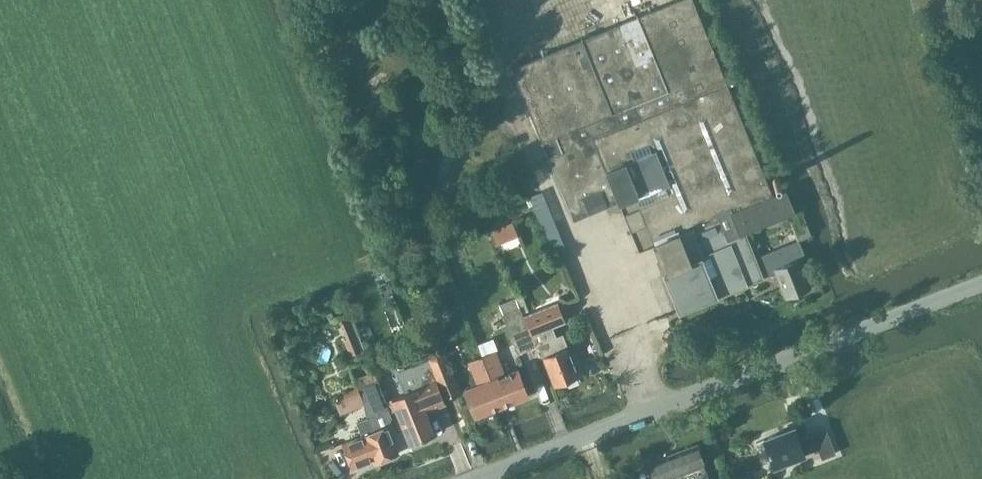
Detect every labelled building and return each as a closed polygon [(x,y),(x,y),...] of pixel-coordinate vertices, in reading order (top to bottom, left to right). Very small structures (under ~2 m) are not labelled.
[(811,288),(800,260),(806,257),(799,240),(757,257),(747,232),(796,211),(786,189),(773,194),(693,0),(679,0),(513,68),(575,219),(619,203),(639,250),(654,244),(666,273),(665,273),(680,310),(747,284),(764,277),(763,275),(775,270),(786,298),(811,288)] [(540,192),(529,196),(557,263),(568,258),(540,192)] [(500,240),(525,231),(517,210),(492,219),(500,240)] [(522,313),(529,310),(523,295),(517,298),(522,313)] [(500,304),(504,313),(503,314),(518,353),(536,345),(538,344),(543,358),(554,387),(581,376),(569,347),(567,347),(563,334),(557,337),(553,329),(567,323),(559,304),(525,317),(522,313),(517,298),(500,304)] [(345,340),(343,341),(350,356),(361,352),(354,336),(345,340)] [(424,349),(415,353),(419,363),(428,359),(424,349)] [(482,355),(502,405),(528,395),(517,368),(505,373),(496,350),(482,355)] [(444,398),(462,391),(446,352),(429,359),(444,398)] [(477,385),(464,390),(475,416),(502,405),(482,355),(468,361),(477,385)] [(411,444),(435,434),(426,412),(446,404),(444,398),(428,360),(413,366),(422,387),(409,392),(392,399),(411,444)] [(373,464),(400,453),(389,424),(392,418),(378,380),(358,388),(364,404),(367,420),(358,423),(363,434),(342,442),(352,468),(372,461),(373,464)] [(357,386),(333,395),(340,413),(364,404),(358,388),(357,386)] [(795,428),(764,439),(774,466),(805,454),(805,453),(819,448),(823,458),(835,453),(827,430),(800,441),(795,428)] [(698,444),(649,462),(656,478),(709,478),(708,475),(698,444)] [(725,478),(749,478),(752,478),(748,470),(725,478)]
